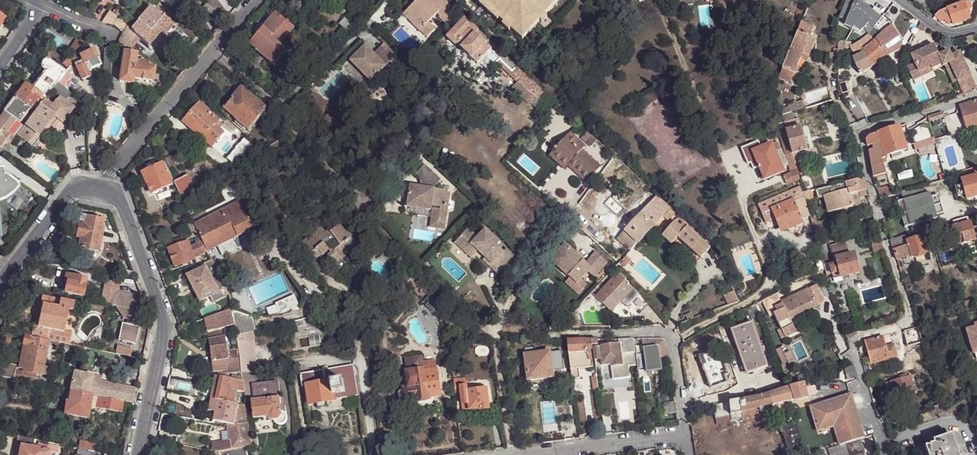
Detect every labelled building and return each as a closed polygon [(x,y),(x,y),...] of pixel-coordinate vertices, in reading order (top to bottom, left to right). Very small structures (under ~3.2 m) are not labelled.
[(169,9),(174,3),(177,3),(179,0),(158,0),(169,9)] [(217,13),(223,9),(215,0),(210,0),(205,3),(217,13)] [(440,0),(416,0),(401,17),(416,30),(424,21),(421,19),(426,13),(429,16),(433,12),(438,17),(437,18),(446,26),(456,15),(440,0)] [(560,0),(478,0),(480,3),(482,1),(499,18),(497,19),(502,24),(505,21),(511,27),(508,31),(520,42),(538,24),(543,18),(561,1),(560,0)] [(839,18),(845,22),(853,25),(864,8),(858,5),(859,3),(861,0),(846,0),(839,18)] [(495,21),(497,19),(499,18),(482,1),(480,3),(479,4),(495,21)] [(965,9),(963,3),(963,2),(938,11),(943,17),(947,23),(952,21),(953,23),(953,24),(969,18),(965,9)] [(213,17),(217,13),(205,3),(202,7),(213,17)] [(859,3),(858,5),(864,8),(870,13),(871,11),(866,6),(859,3)] [(133,34),(139,39),(147,46),(160,32),(162,34),(167,38),(175,28),(159,14),(158,15),(149,7),(136,22),(137,23),(130,30),(134,33),(133,34)] [(864,8),(853,25),(861,29),(866,34),(883,17),(874,8),(871,11),(870,13),(864,8)] [(123,21),(124,18),(117,9),(115,11),(113,15),(123,21)] [(122,22),(123,21),(113,15),(111,14),(108,12),(101,23),(114,25),(118,29),(122,22)] [(262,28),(263,29),(271,36),(269,39),(278,47),(279,47),(293,29),(286,23),(278,17),(274,13),(262,28)] [(424,21),(429,16),(426,13),(421,19),(424,21)] [(891,27),(891,24),(883,17),(866,34),(871,41),(874,39),(885,57),(885,58),(898,51),(895,45),(901,42),(891,27)] [(543,18),(538,24),(540,27),(546,21),(543,18)] [(349,35),(354,30),(342,19),(337,24),(349,35)] [(543,115),(555,103),(462,20),(445,39),(454,46),(455,46),(476,64),(477,63),(487,72),(496,62),(498,60),(510,72),(509,74),(517,82),(512,88),(530,105),(531,104),(543,115)] [(423,37),(432,28),(424,21),(416,30),(423,37)] [(506,32),(508,31),(511,27),(505,21),(502,24),(500,26),(506,32)] [(122,33),(118,42),(130,50),(139,39),(133,34),(134,33),(130,30),(122,22),(118,29),(122,33)] [(853,25),(845,22),(843,26),(850,30),(853,25)] [(800,26),(797,34),(805,37),(809,29),(800,26)] [(271,36),(263,29),(249,46),(274,67),(285,53),(279,47),(278,47),(269,39),(271,36)] [(148,50),(162,34),(160,32),(147,46),(146,48),(148,50)] [(796,37),(782,70),(793,74),(799,59),(808,38),(805,37),(797,34),(796,37)] [(852,46),(851,46),(849,48),(853,58),(850,60),(857,74),(870,69),(885,57),(874,39),(871,41),(866,34),(856,44),(852,46)] [(971,35),(963,37),(965,45),(973,43),(971,35)] [(89,39),(84,36),(72,51),(73,51),(72,53),(76,57),(78,53),(84,46),(89,39)] [(815,41),(808,38),(799,59),(807,62),(815,41)] [(118,42),(113,44),(122,52),(135,54),(135,53),(130,50),(118,42)] [(364,45),(348,61),(369,82),(395,56),(382,44),(373,53),(364,45)] [(942,64),(938,57),(933,45),(911,56),(914,63),(918,72),(930,67),(931,69),(942,64)] [(87,52),(84,46),(78,53),(79,55),(87,52)] [(329,54),(323,49),(319,54),(324,59),(329,54)] [(78,66),(76,67),(81,80),(88,77),(86,71),(100,65),(93,50),(87,52),(79,55),(81,61),(83,64),(78,66)] [(134,62),(135,54),(122,52),(118,82),(131,83),(131,78),(151,80),(153,68),(146,67),(146,63),(134,62)] [(949,52),(938,57),(942,64),(943,67),(949,64),(956,83),(962,97),(976,92),(970,77),(969,77),(959,54),(951,58),(949,52)] [(828,66),(837,66),(837,54),(828,54),(828,66)] [(66,57),(61,63),(66,67),(70,61),(66,57)] [(40,95),(44,98),(56,83),(64,72),(46,60),(40,68),(44,70),(39,77),(31,88),(40,95)] [(496,62),(509,74),(510,72),(498,60),(496,62)] [(932,71),(931,69),(930,67),(918,72),(914,63),(906,66),(911,80),(932,71)] [(951,85),(956,83),(949,64),(943,67),(951,85)] [(44,70),(40,68),(36,74),(39,77),(44,70)] [(782,70),(778,80),(789,84),(793,74),(782,70)] [(64,72),(56,83),(62,87),(70,75),(68,74),(65,71),(64,72)] [(901,79),(898,73),(892,75),(896,82),(901,79)] [(62,87),(56,83),(44,98),(36,108),(33,113),(24,124),(22,126),(16,135),(25,142),(33,131),(38,134),(52,116),(61,122),(73,107),(65,100),(70,94),(62,87)] [(32,104),(40,95),(31,88),(24,84),(14,98),(29,109),(32,104)] [(229,96),(232,99),(241,89),(238,86),(229,96)] [(266,111),(266,110),(241,89),(232,99),(224,109),(234,118),(234,119),(236,121),(245,129),(248,131),(259,119),(266,111)] [(18,123),(29,109),(14,98),(3,112),(14,121),(18,123)] [(961,107),(967,130),(976,127),(976,102),(961,107)] [(214,126),(218,121),(207,112),(209,111),(200,104),(184,123),(213,146),(223,134),(219,130),(214,126)] [(850,111),(857,124),(864,121),(856,107),(850,111)] [(20,125),(22,126),(24,124),(33,113),(31,111),(20,125)] [(3,112),(1,115),(12,124),(14,121),(3,112)] [(793,120),(791,112),(781,115),(783,122),(793,120)] [(942,113),(928,118),(929,121),(943,117),(942,113)] [(1,128),(6,131),(12,124),(1,115),(0,116),(0,129),(1,128)] [(323,121),(329,126),(335,120),(328,115),(323,121)] [(790,147),(792,155),(806,151),(807,150),(798,118),(793,120),(783,122),(785,131),(790,147)] [(223,125),(218,121),(214,126),(219,130),(223,125)] [(243,131),(245,129),(236,121),(234,123),(243,131)] [(868,143),(868,145),(880,141),(885,155),(906,148),(903,139),(901,132),(899,127),(871,136),(870,137),(868,139),(868,141),(868,143)] [(0,146),(10,134),(6,131),(1,128),(0,129),(0,146)] [(33,131),(25,142),(30,146),(38,135),(38,134),(33,131)] [(783,149),(790,147),(785,131),(779,133),(783,149)] [(2,153),(14,137),(10,134),(0,146),(0,147),(0,152),(2,153)] [(586,182),(599,167),(580,150),(583,147),(568,134),(549,155),(559,164),(564,158),(569,163),(567,165),(586,182)] [(915,150),(935,144),(933,138),(913,145),(915,150)] [(245,139),(228,159),(235,164),(252,144),(245,139)] [(873,174),(874,177),(888,173),(884,163),(883,158),(886,157),(885,155),(880,141),(868,145),(868,147),(873,145),(874,150),(869,151),(873,174)] [(753,152),(760,149),(757,142),(741,149),(747,165),(750,164),(753,170),(759,167),(753,152)] [(777,142),(771,144),(774,152),(780,149),(777,142)] [(771,144),(760,149),(753,152),(759,167),(764,179),(782,171),(781,168),(774,152),(771,144)] [(789,169),(796,167),(793,159),(792,155),(790,147),(783,149),(789,169)] [(780,149),(774,152),(781,168),(787,165),(781,149),(780,149)] [(792,155),(793,159),(807,155),(806,151),(792,155)] [(564,169),(567,165),(569,163),(564,158),(559,164),(564,169)] [(826,172),(850,166),(848,159),(824,164),(826,172)] [(171,180),(165,168),(163,164),(143,173),(152,195),(173,185),(171,180)] [(976,170),(976,166),(962,170),(963,174),(976,170)] [(8,176),(3,172),(3,167),(0,167),(0,184),(4,181),(8,176)] [(173,179),(168,167),(165,168),(171,180),(173,179)] [(447,212),(448,203),(449,195),(447,194),(447,193),(435,191),(435,188),(441,182),(424,167),(414,177),(422,184),(422,189),(409,188),(406,209),(416,210),(416,206),(430,208),(435,209),(435,211),(432,211),(430,230),(444,232),(447,212)] [(963,174),(962,175),(965,185),(967,193),(968,198),(976,196),(976,170),(963,174)] [(798,174),(799,179),(810,176),(809,171),(798,174)] [(785,184),(799,180),(799,179),(798,174),(797,172),(783,175),(785,184)] [(188,174),(174,181),(183,201),(197,192),(188,174)] [(8,176),(4,181),(0,184),(0,197),(5,195),(11,190),(17,183),(8,176)] [(814,190),(815,190),(810,176),(799,179),(799,180),(802,189),(803,193),(810,191),(814,190)] [(858,192),(866,190),(862,178),(815,190),(814,190),(816,198),(823,196),(828,213),(852,207),(849,195),(858,192)] [(878,188),(881,197),(883,202),(886,201),(884,196),(893,193),(891,184),(878,188)] [(908,189),(901,191),(903,199),(907,212),(941,203),(938,193),(931,195),(930,191),(924,193),(922,185),(916,187),(908,189)] [(959,195),(967,193),(965,185),(957,187),(959,195)] [(812,199),(810,191),(803,193),(805,198),(805,200),(812,199)] [(861,204),(858,192),(849,195),(852,207),(861,204)] [(617,239),(629,250),(635,244),(661,215),(669,206),(657,195),(617,239)] [(802,219),(810,216),(805,200),(805,198),(794,202),(802,219)] [(907,212),(903,199),(897,201),(901,214),(907,212)] [(194,224),(199,233),(203,241),(207,251),(239,236),(237,233),(253,225),(242,201),(214,214),(216,217),(205,222),(203,219),(194,224)] [(802,219),(794,202),(794,201),(772,209),(777,220),(781,218),(783,223),(785,230),(803,223),(802,219)] [(941,203),(907,212),(911,226),(913,232),(934,226),(932,220),(937,218),(936,214),(943,212),(941,203)] [(669,206),(661,215),(668,221),(676,212),(669,206)] [(911,226),(907,212),(901,214),(905,227),(911,226)] [(214,214),(203,219),(205,222),(216,217),(214,214)] [(80,215),(78,222),(101,227),(103,220),(80,215)] [(969,223),(967,217),(953,222),(954,227),(969,223)] [(675,220),(684,229),(686,226),(678,218),(675,220)] [(671,243),(677,236),(684,229),(675,220),(662,235),(671,243)] [(829,234),(826,223),(821,224),(811,220),(816,238),(829,234)] [(190,222),(195,235),(199,233),(194,224),(193,221),(190,222)] [(330,238),(328,235),(321,227),(302,242),(316,260),(327,252),(330,250),(332,254),(329,256),(340,269),(346,264),(342,260),(360,246),(353,236),(357,233),(347,221),(331,233),(332,235),(332,236),(330,238)] [(80,234),(80,238),(78,248),(98,252),(103,227),(101,227),(78,222),(76,233),(80,234)] [(970,223),(969,223),(954,227),(953,227),(958,245),(975,241),(970,223)] [(255,228),(253,225),(237,233),(239,236),(255,228)] [(684,229),(677,236),(696,252),(700,257),(706,252),(711,248),(686,226),(684,229)] [(453,245),(466,257),(473,250),(484,260),(490,254),(496,261),(491,265),(498,272),(512,257),(506,251),(503,254),(497,248),(500,245),(484,230),(476,238),(467,230),(453,245)] [(922,237),(920,231),(909,234),(911,240),(922,237)] [(890,240),(893,249),(908,246),(906,241),(911,240),(909,234),(891,239),(890,240)] [(922,237),(911,240),(906,241),(908,246),(911,256),(911,257),(927,253),(922,237)] [(187,241),(168,248),(175,266),(194,258),(187,241)] [(203,241),(190,246),(194,258),(208,253),(207,251),(203,241)] [(884,251),(882,243),(881,243),(880,242),(872,244),(875,253),(884,251)] [(574,284),(578,280),(585,272),(592,277),(605,262),(593,251),(583,262),(563,244),(548,260),(567,278),(574,284)] [(825,270),(825,271),(826,276),(832,275),(840,273),(841,278),(859,273),(856,263),(854,259),(853,255),(847,256),(837,259),(837,260),(838,264),(830,266),(830,263),(831,263),(825,244),(818,246),(825,270)] [(834,260),(837,260),(837,259),(847,256),(844,244),(831,247),(834,260)] [(893,249),(897,260),(911,256),(908,246),(893,249)] [(473,250),(466,257),(470,260),(475,255),(496,275),(498,272),(491,265),(496,261),(490,254),(484,260),(473,250)] [(205,268),(189,276),(202,301),(226,288),(212,260),(203,265),(205,268)] [(406,266),(401,262),(396,266),(402,274),(406,266)] [(624,286),(627,283),(617,274),(595,298),(611,312),(620,301),(629,291),(629,290),(624,286)] [(68,282),(66,293),(83,296),(86,279),(69,275),(68,282)] [(584,285),(578,280),(574,284),(567,278),(563,282),(577,294),(584,285)] [(639,294),(627,283),(624,286),(629,290),(629,291),(620,301),(624,304),(626,302),(629,305),(639,294)] [(817,285),(801,292),(802,296),(806,295),(807,297),(813,294),(818,304),(824,301),(817,285)] [(115,306),(137,311),(131,294),(114,290),(111,305),(115,306)] [(739,300),(734,291),(726,294),(730,304),(739,300)] [(778,292),(771,296),(773,301),(780,298),(778,292)] [(802,296),(801,292),(781,301),(784,306),(784,307),(807,297),(806,295),(802,296)] [(427,299),(421,293),(414,300),(420,306),(427,299)] [(813,294),(807,297),(784,307),(789,319),(818,306),(818,304),(813,294)] [(32,331),(31,337),(48,341),(61,343),(63,330),(68,310),(71,310),(73,302),(42,295),(41,303),(42,304),(38,326),(33,325),(32,331)] [(280,310),(299,302),(296,298),(278,307),(280,310)] [(765,299),(757,304),(761,314),(770,309),(765,299)] [(967,314),(974,312),(971,299),(964,302),(967,314)] [(223,305),(224,312),(232,310),(231,302),(225,304),(223,305)] [(301,309),(299,302),(280,310),(281,314),(301,309)] [(757,304),(747,309),(752,319),(761,314),(757,304)] [(789,319),(784,307),(784,306),(782,307),(781,305),(775,308),(777,313),(774,315),(784,338),(796,334),(789,319)] [(137,321),(139,311),(137,311),(115,306),(122,318),(126,319),(125,324),(121,324),(118,341),(135,344),(139,327),(134,326),(135,321),(137,321)] [(224,312),(210,317),(213,325),(219,323),(220,323),(219,321),(229,317),(229,316),(232,315),(232,311),(232,310),(224,312)] [(255,318),(232,311),(232,315),(234,324),(234,328),(235,329),(236,336),(254,332),(256,331),(255,318)] [(234,324),(232,315),(229,316),(229,317),(219,321),(220,323),(219,323),(220,327),(234,324)] [(558,329),(568,328),(568,318),(558,329)] [(752,322),(730,329),(746,373),(768,366),(752,322)] [(974,354),(976,353),(976,325),(974,325),(975,329),(966,331),(973,354),(974,354)] [(906,348),(923,343),(918,328),(903,332),(906,348)] [(63,330),(61,343),(63,344),(74,346),(76,333),(63,330)] [(254,333),(236,338),(236,340),(237,343),(254,342),(254,333)] [(24,335),(19,365),(1,362),(0,367),(0,376),(13,379),(21,381),(26,382),(39,385),(41,376),(41,374),(43,367),(48,341),(31,337),(25,336),(24,335)] [(882,337),(865,342),(871,364),(888,359),(895,357),(893,346),(885,348),(884,343),(882,337)] [(637,366),(636,355),(636,354),(634,339),(602,340),(603,347),(594,348),(595,361),(602,360),(602,366),(610,365),(612,380),(630,379),(629,367),(637,366)] [(661,359),(669,358),(667,343),(664,340),(660,339),(642,339),(644,354),(636,355),(637,366),(638,370),(646,369),(662,367),(661,359)] [(568,341),(570,365),(577,364),(581,362),(587,361),(592,360),(592,345),(592,340),(568,341)] [(241,373),(242,373),(255,372),(254,342),(237,343),(238,351),(239,359),(241,373)] [(81,359),(83,348),(74,346),(63,344),(61,354),(81,359)] [(227,352),(228,351),(227,344),(213,346),(215,361),(220,361),(228,360),(227,353),(227,352)] [(114,355),(129,358),(131,349),(116,346),(114,355)] [(777,352),(783,365),(794,361),(788,347),(777,352)] [(239,359),(238,351),(228,351),(227,352),(227,353),(228,360),(228,361),(239,359)] [(549,353),(538,354),(531,355),(524,356),(527,381),(538,380),(553,378),(549,353)] [(406,358),(407,372),(422,370),(421,362),(421,356),(406,358)] [(241,373),(239,359),(228,361),(229,370),(229,374),(241,373)] [(229,370),(228,361),(228,360),(220,361),(215,361),(216,372),(229,370)] [(422,370),(423,372),(436,370),(435,360),(421,362),(422,370)] [(570,365),(572,380),(579,380),(578,368),(577,364),(570,365)] [(358,397),(353,366),(323,370),(300,375),(302,388),(306,388),(306,387),(342,380),(344,393),(332,395),(334,401),(358,397)] [(422,370),(407,372),(406,372),(408,388),(403,389),(403,391),(404,401),(435,397),(440,396),(436,370),(423,372),(422,370)] [(92,376),(73,372),(69,391),(70,391),(92,396),(99,397),(123,403),(132,404),(135,390),(99,382),(91,380),(92,376)] [(245,393),(246,398),(251,398),(257,397),(256,385),(255,372),(242,373),(243,382),(245,393)] [(238,392),(245,393),(243,382),(216,376),(211,400),(218,401),(235,405),(236,398),(238,392)] [(890,382),(893,390),(895,398),(895,400),(914,394),(909,376),(906,377),(898,378),(890,381),(890,382)] [(453,380),(454,388),(459,387),(466,387),(465,379),(453,380)] [(326,402),(334,401),(332,395),(344,393),(342,380),(306,387),(306,388),(309,405),(317,404),(326,402)] [(885,383),(887,392),(893,390),(890,382),(885,383)] [(278,383),(256,385),(257,397),(251,398),(254,419),(267,418),(272,421),(274,421),(278,420),(281,417),(281,413),(284,415),(283,399),(280,399),(278,383)] [(804,383),(792,387),(795,399),(795,400),(807,396),(807,395),(804,384),(804,383)] [(466,388),(466,387),(459,387),(460,393),(462,405),(468,404),(469,410),(478,410),(478,411),(489,410),(486,390),(473,391),(467,392),(466,388)] [(787,388),(770,393),(772,404),(795,399),(792,387),(787,388)] [(89,408),(92,396),(70,391),(69,391),(67,403),(65,403),(62,414),(87,419),(89,408)] [(408,405),(404,401),(403,391),(400,391),(398,394),(399,403),(402,406),(408,405)] [(770,393),(729,401),(732,414),(742,412),(742,410),(759,406),(761,410),(767,409),(768,405),(772,404),(770,393)] [(832,426),(838,445),(859,438),(863,437),(849,394),(809,407),(816,431),(832,426)] [(96,408),(99,397),(92,396),(89,408),(96,410),(96,408)] [(121,413),(123,403),(99,397),(96,408),(121,413)] [(435,402),(435,397),(404,401),(408,405),(412,408),(433,405),(435,402)] [(218,401),(211,400),(209,408),(216,410),(218,401)] [(214,418),(213,421),(227,424),(234,425),(238,406),(237,405),(235,405),(218,401),(216,410),(214,418)] [(729,401),(713,405),(716,418),(732,414),(729,401)] [(247,407),(238,406),(234,425),(249,428),(247,407)] [(677,418),(675,407),(664,409),(665,419),(677,418)] [(216,410),(209,408),(208,417),(214,418),(216,410)] [(278,420),(274,421),(274,422),(276,425),(279,427),(283,426),(286,424),(287,421),(287,417),(284,415),(281,413),(281,417),(278,420)] [(732,414),(716,418),(718,424),(733,420),(733,419),(732,414)] [(212,443),(214,453),(219,454),(247,448),(252,447),(251,437),(249,428),(234,425),(227,424),(230,441),(212,443)] [(958,454),(956,448),(951,434),(939,439),(940,442),(934,444),(925,447),(928,454),(958,454)] [(32,445),(33,440),(18,436),(17,445),(21,446),(30,448),(30,447),(32,447),(32,445)] [(829,454),(854,454),(863,452),(859,438),(838,445),(826,449),(829,454)] [(50,443),(33,440),(32,445),(49,449),(50,443)] [(79,449),(88,451),(89,443),(79,441),(78,449),(79,449)] [(49,452),(41,450),(41,449),(32,447),(30,447),(30,448),(21,446),(20,447),(19,454),(49,454),(49,452)]
